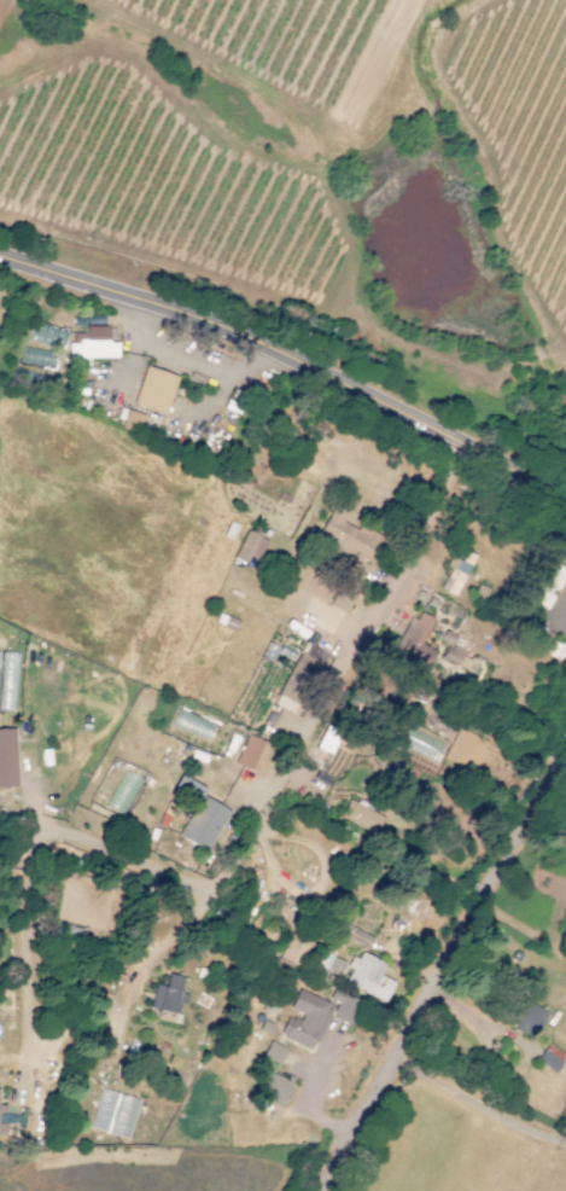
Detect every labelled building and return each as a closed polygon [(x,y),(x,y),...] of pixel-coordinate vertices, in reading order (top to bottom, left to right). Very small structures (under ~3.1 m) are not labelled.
[(116,358),(116,343),(108,343),(107,326),(84,326),(84,333),(69,334),(70,365),(90,365),(89,359),(116,358)] [(54,369),(57,353),(23,347),(20,363),(54,369)] [(133,404),(165,414),(177,376),(145,366),(133,404)] [(137,434),(143,416),(126,410),(120,428),(137,434)] [(341,523),(346,512),(331,505),(315,543),(360,562),(361,559),(368,562),(379,535),(358,526),(356,529),(341,523)] [(258,559),(266,539),(244,530),(233,559),(246,564),(249,556),(258,559)] [(445,566),(450,569),(439,589),(454,597),(475,556),(466,551),(461,562),(450,556),(445,566)] [(565,573),(565,570),(544,560),(526,600),(546,609),(554,592),(557,593),(565,573)] [(355,592),(340,584),(328,606),(343,614),(355,592)] [(393,656),(426,672),(436,652),(421,645),(433,619),(414,610),(393,656)] [(534,623),(525,642),(565,661),(565,643),(562,641),(561,644),(542,636),(545,629),(534,623)] [(472,657),(450,646),(455,637),(445,632),(440,641),(447,645),(441,658),(465,670),(472,657)] [(292,713),(300,694),(290,690),(296,678),(287,673),(273,705),(292,713)] [(399,747),(437,763),(445,743),(407,727),(399,747)] [(0,729),(0,787),(14,786),(13,728),(0,729)] [(444,759),(475,772),(488,742),(457,729),(444,759)] [(271,745),(246,735),(234,765),(259,774),(271,745)] [(178,836),(206,852),(228,811),(200,796),(178,836)] [(381,817),(348,800),(339,818),(372,834),(381,817)] [(299,969),(309,941),(288,934),(278,962),(299,969)] [(393,982),(379,976),(384,965),(356,952),(343,983),(384,1001),(393,982)] [(164,987),(155,985),(149,1008),(177,1015),(186,978),(168,974),(164,987)] [(336,1002),(331,1014),(349,1023),(359,1001),(333,989),(328,999),(336,1002)] [(331,1004),(298,990),(289,1009),(301,1014),(298,1021),(287,1017),(278,1036),(311,1050),(331,1004)] [(546,1011),(521,1000),(509,1026),(534,1037),(546,1011)] [(285,1049),(269,1041),(262,1057),(278,1064),(285,1049)] [(258,1099),(282,1107),(291,1079),(267,1072),(258,1099)]
